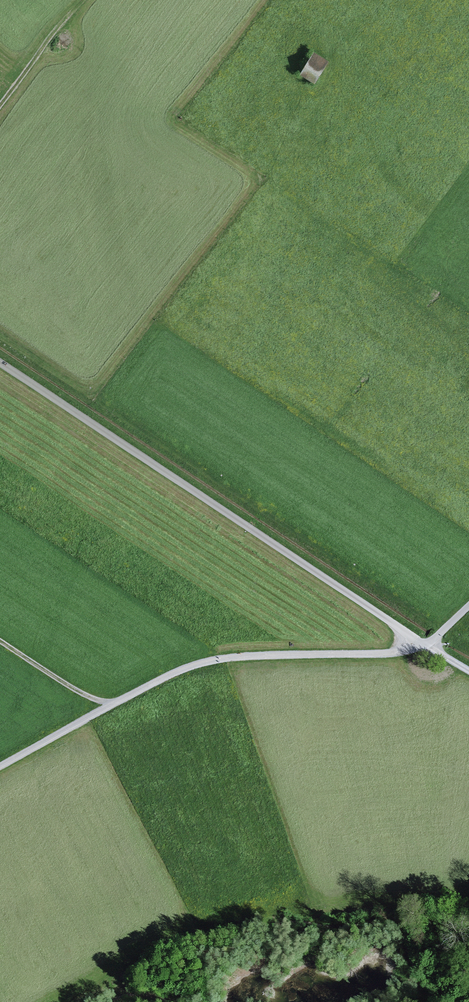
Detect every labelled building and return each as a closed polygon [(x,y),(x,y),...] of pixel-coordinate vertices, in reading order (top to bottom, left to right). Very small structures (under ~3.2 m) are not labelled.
[(300,74),(315,82),(328,61),(313,52),(300,74)]
